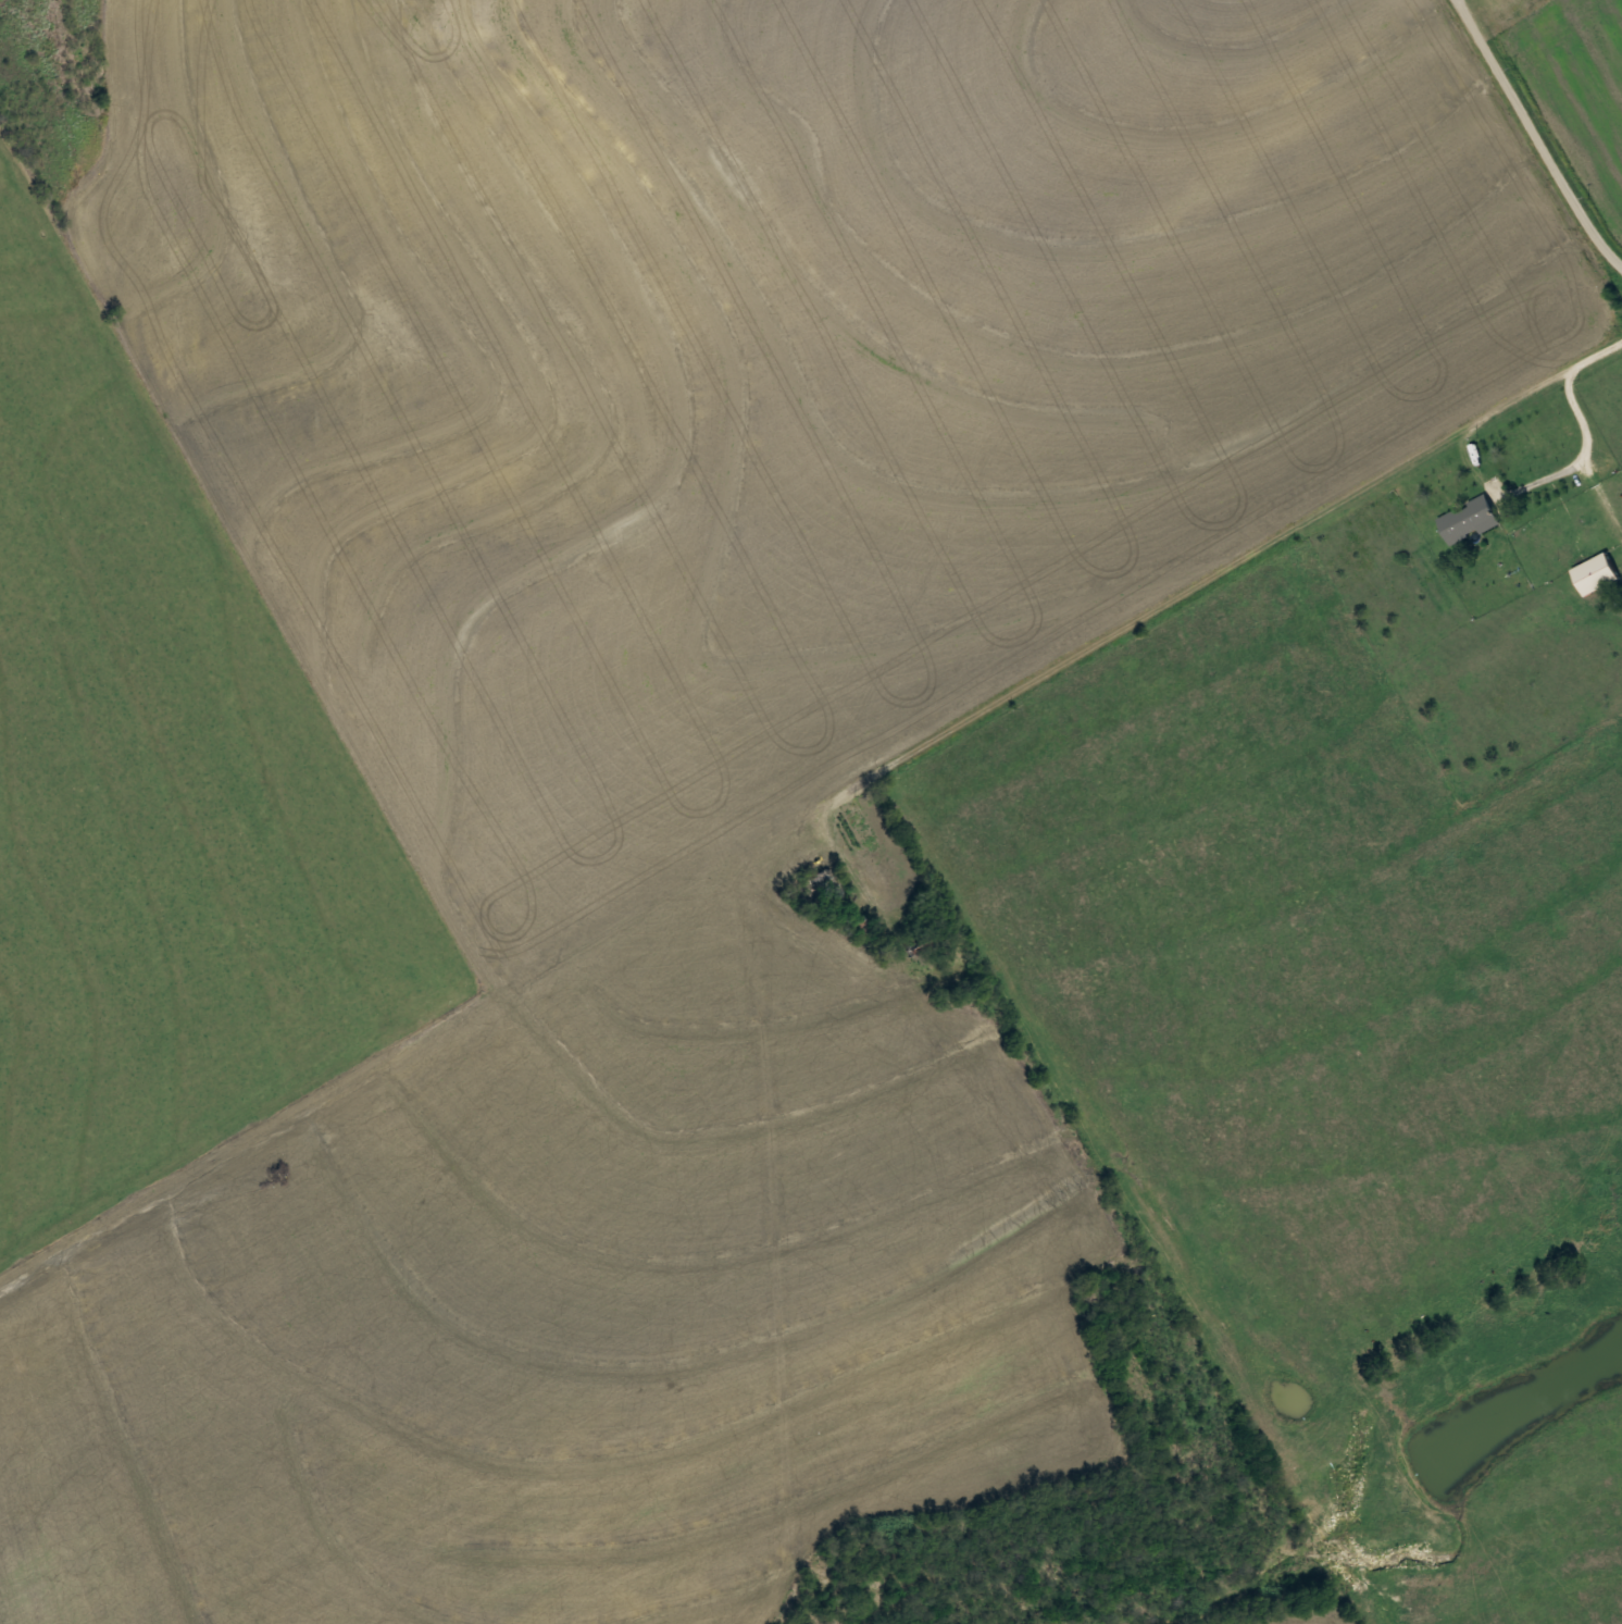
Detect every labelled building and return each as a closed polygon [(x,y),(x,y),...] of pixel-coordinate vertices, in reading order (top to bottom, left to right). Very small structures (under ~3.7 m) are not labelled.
[(1502,522),(1489,495),(1439,518),(1452,546),(1502,522)] [(1608,551),(1572,571),(1586,597),(1621,577),(1608,551)] [(808,882),(819,896),(826,891),(836,902),(844,895),(823,869),(808,882)]
